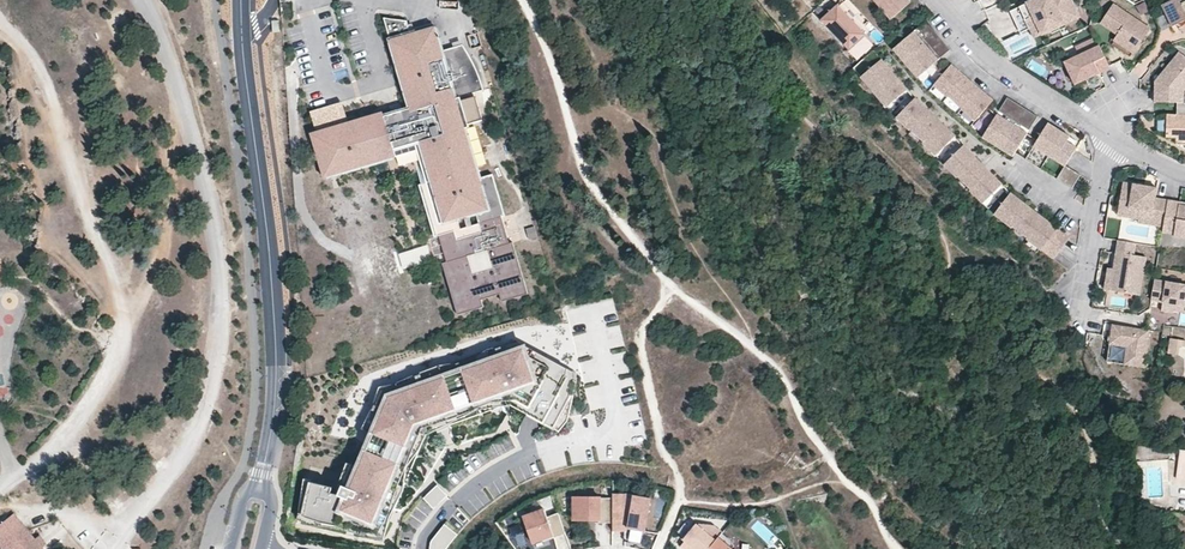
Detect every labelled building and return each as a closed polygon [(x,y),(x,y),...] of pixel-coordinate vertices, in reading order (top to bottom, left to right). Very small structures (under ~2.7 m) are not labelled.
[(911,2),(909,0),(874,0),(891,19),(911,2)] [(1072,0),(1033,0),(1012,10),(1022,32),(1030,28),(1038,24),(1043,34),(1080,17),(1072,0)] [(1173,26),(1181,23),(1182,26),(1178,28),(1184,28),(1184,2),(1181,4),(1179,0),(1172,0),(1162,5),(1173,26)] [(1114,4),(1103,23),(1120,34),(1119,36),(1137,48),(1148,29),(1131,18),(1132,15),(1114,4)] [(866,34),(838,6),(823,21),(850,49),(866,34)] [(457,96),(456,92),(480,85),(478,78),(476,70),(472,61),(468,52),(463,45),(458,40),(438,46),(430,22),(406,29),(402,17),(380,14),(407,104),(380,112),(381,115),(320,133),(332,171),(365,161),(363,153),(412,138),(424,178),(417,180),(432,232),(437,230),(445,257),(440,258),(456,310),(482,302),(479,295),(498,289),(500,297),(526,289),(510,237),(506,239),(498,212),(502,211),(489,169),(479,172),(476,173),(473,163),(467,165),(461,144),(461,123),(465,122),(457,96)] [(918,78),(951,49),(926,21),(893,49),(918,78)] [(1043,34),(1038,24),(1030,28),(1035,38),(1043,34)] [(294,53),(293,29),(283,29),(283,38),(283,54),(294,53)] [(1110,67),(1100,45),(1065,62),(1076,84),(1110,67)] [(1155,102),(1178,102),(1183,102),(1184,92),(1184,90),(1184,56),(1179,51),(1155,81),(1155,102)] [(908,90),(896,76),(894,78),(888,71),(890,69),(882,60),(861,78),(861,79),(887,108),(908,90)] [(973,89),(959,77),(962,74),(948,62),(931,83),(930,84),(943,95),(944,94),(958,106),(957,107),(971,119),(972,119),(990,97),(976,85),(973,89)] [(976,85),(962,74),(959,77),(973,89),(976,85)] [(484,110),(477,90),(457,96),(463,116),(484,110)] [(1034,113),(1004,94),(995,108),(1025,127),(1034,113)] [(937,126),(924,114),(927,110),(914,98),(895,118),(908,130),(910,129),(923,142),(922,143),(935,155),(954,135),(940,123),(937,126)] [(1183,102),(1178,102),(1178,114),(1167,114),(1167,136),(1183,136),(1183,140),(1184,140),(1184,102),(1183,102)] [(320,133),(381,115),(380,112),(379,108),(318,127),(308,130),(321,174),(332,171),(320,133)] [(940,123),(927,110),(924,114),(937,126),(940,123)] [(1011,150),(1023,131),(1024,130),(993,111),(978,135),(1009,154),(1011,150)] [(1061,162),(1073,145),(1063,138),(1056,134),(1059,129),(1044,120),(1033,137),(1021,156),(1068,186),(1076,172),(1061,162)] [(473,163),(461,123),(461,144),(467,165),(473,163)] [(1063,138),(1066,133),(1059,129),(1056,134),(1063,138)] [(365,161),(414,146),(412,138),(363,153),(365,161)] [(985,173),(972,160),(975,157),(961,145),(943,165),(956,177),(957,176),(971,188),(970,189),(983,202),(1002,182),(988,169),(985,173)] [(988,169),(975,157),(972,160),(985,173),(988,169)] [(600,164),(592,169),(598,178),(605,173),(600,164)] [(1139,222),(1163,226),(1168,200),(1156,198),(1157,188),(1123,182),(1120,206),(1141,209),(1139,219),(1139,222)] [(1042,220),(1027,209),(1030,205),(1013,192),(996,213),(1014,227),(1015,226),(1029,237),(1028,238),(1043,250),(1043,249),(1055,258),(1071,237),(1059,229),(1060,228),(1045,216),(1042,220)] [(1180,205),(1181,202),(1168,200),(1163,226),(1162,232),(1175,234),(1174,236),(1184,238),(1184,206),(1180,205)] [(1045,216),(1030,205),(1027,209),(1042,220),(1045,216)] [(1141,209),(1120,206),(1118,215),(1139,219),(1141,209)] [(1136,243),(1118,240),(1116,252),(1120,253),(1117,270),(1113,291),(1140,296),(1146,257),(1134,255),(1136,243)] [(397,252),(402,268),(432,259),(427,243),(397,252)] [(1155,279),(1151,300),(1163,302),(1161,311),(1173,313),(1174,310),(1175,304),(1184,306),(1184,303),(1184,304),(1184,285),(1155,279)] [(1175,304),(1174,310),(1184,312),(1184,304),(1184,303),(1184,306),(1175,304)] [(1150,330),(1113,324),(1110,343),(1128,346),(1124,363),(1144,367),(1150,330)] [(1182,339),(1172,338),(1170,353),(1180,354),(1181,345),(1182,339)] [(576,373),(520,342),(487,350),(477,356),(479,361),(515,348),(577,382),(576,373)] [(568,421),(577,382),(515,348),(479,361),(461,367),(387,394),(370,432),(356,466),(345,462),(335,488),(311,482),(302,520),(375,538),(388,508),(395,511),(427,434),(441,429),(439,421),(444,420),(450,426),(504,406),(509,396),(515,398),(513,406),(559,432),(568,421)] [(1105,358),(1118,359),(1119,351),(1106,350),(1105,358)] [(387,394),(461,367),(460,363),(440,366),(381,387),(363,429),(370,432),(387,394)] [(513,406),(515,398),(509,396),(504,406),(510,404),(513,406)] [(450,426),(444,420),(439,421),(441,429),(450,426)] [(302,520),(311,482),(308,482),(299,519),(302,520)] [(644,532),(650,498),(635,495),(634,500),(626,498),(626,493),(612,493),(612,498),(613,522),(613,531),(626,531),(626,526),(626,524),(630,524),(629,526),(629,529),(644,532)] [(613,522),(612,498),(574,498),(574,518),(601,517),(601,523),(613,522)] [(382,540),(395,511),(388,508),(375,538),(382,540)] [(566,534),(558,513),(547,517),(545,510),(523,517),(532,543),(554,535),(555,538),(566,534)] [(35,540),(13,513),(0,524),(0,539),(7,547),(8,548),(43,548),(41,547),(35,540)] [(458,534),(445,524),(432,540),(431,543),(430,548),(447,548),(449,545),(458,534)] [(722,534),(714,527),(695,525),(684,539),(685,540),(681,546),(685,548),(708,548),(722,534)] [(708,548),(731,548),(730,548),(733,544),(722,534),(708,548)] [(41,547),(46,544),(39,536),(35,540),(41,547)]
